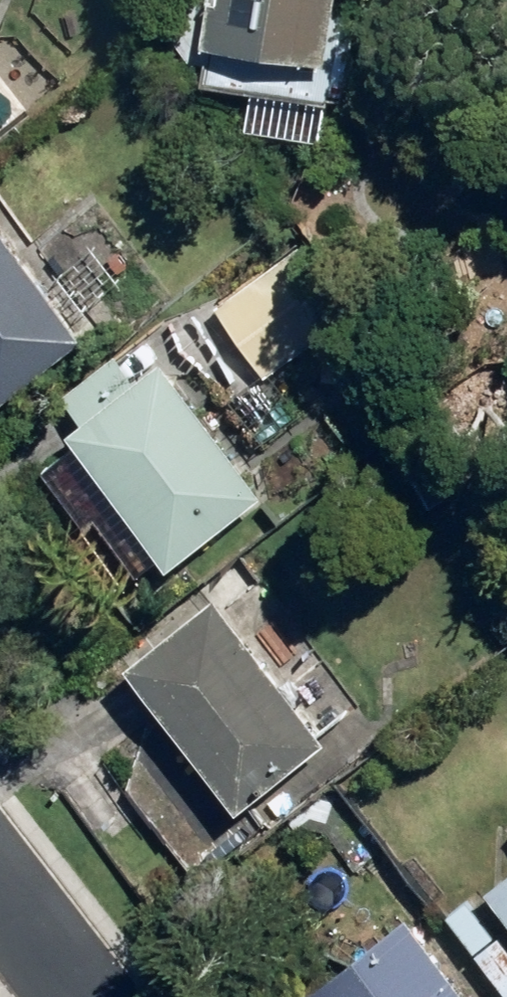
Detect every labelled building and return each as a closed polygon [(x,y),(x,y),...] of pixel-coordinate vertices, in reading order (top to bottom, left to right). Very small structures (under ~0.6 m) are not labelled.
[(337,51),(346,0),(225,0),(220,30),(337,51)] [(93,333),(0,212),(0,405),(93,333)] [(222,304),(272,371),(350,315),(300,247),(222,304)] [(107,509),(153,566),(174,549),(183,559),(272,488),(167,358),(141,378),(120,352),(72,391),(93,417),(80,427),(87,436),(55,462),(98,515),(107,509)] [(138,659),(251,803),(336,736),(236,610),(270,583),(243,548),(205,577),(219,595),(138,659)] [(506,915),(506,877),(489,891),(506,915)] [(413,912),(317,986),(325,996),(479,996),(413,912)] [(506,979),(506,932),(484,951),(506,979)]
